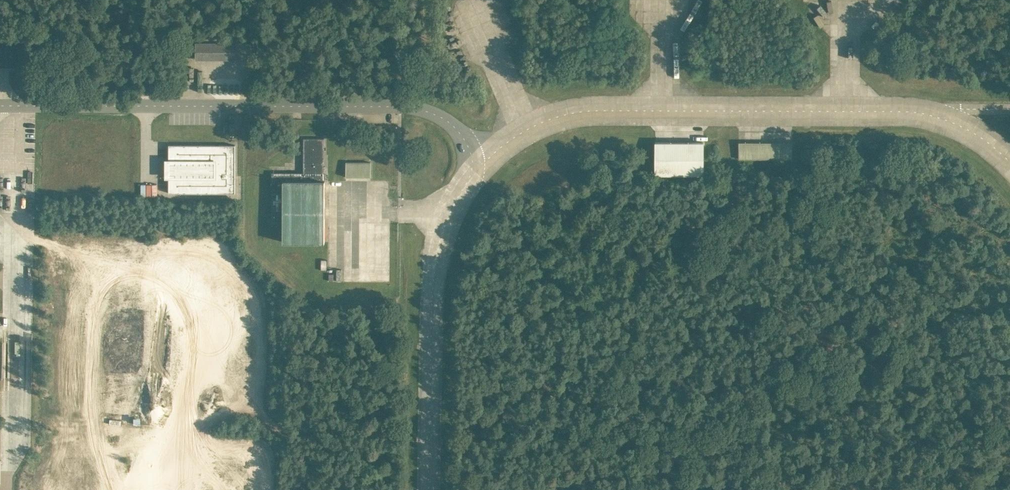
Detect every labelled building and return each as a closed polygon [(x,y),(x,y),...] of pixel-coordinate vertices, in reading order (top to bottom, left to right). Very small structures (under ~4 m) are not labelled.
[(200,43),(199,59),(236,59),(236,43),(200,43)] [(324,138),(304,138),(304,173),(273,173),(273,224),(283,224),(283,241),(324,242),(325,180),(324,180),(324,138)] [(704,174),(704,142),(655,142),(655,174),(704,174)] [(739,142),(739,158),(793,158),(793,142),(739,142)] [(169,175),(169,192),(235,193),(235,144),(169,144),(169,161),(169,175)]
